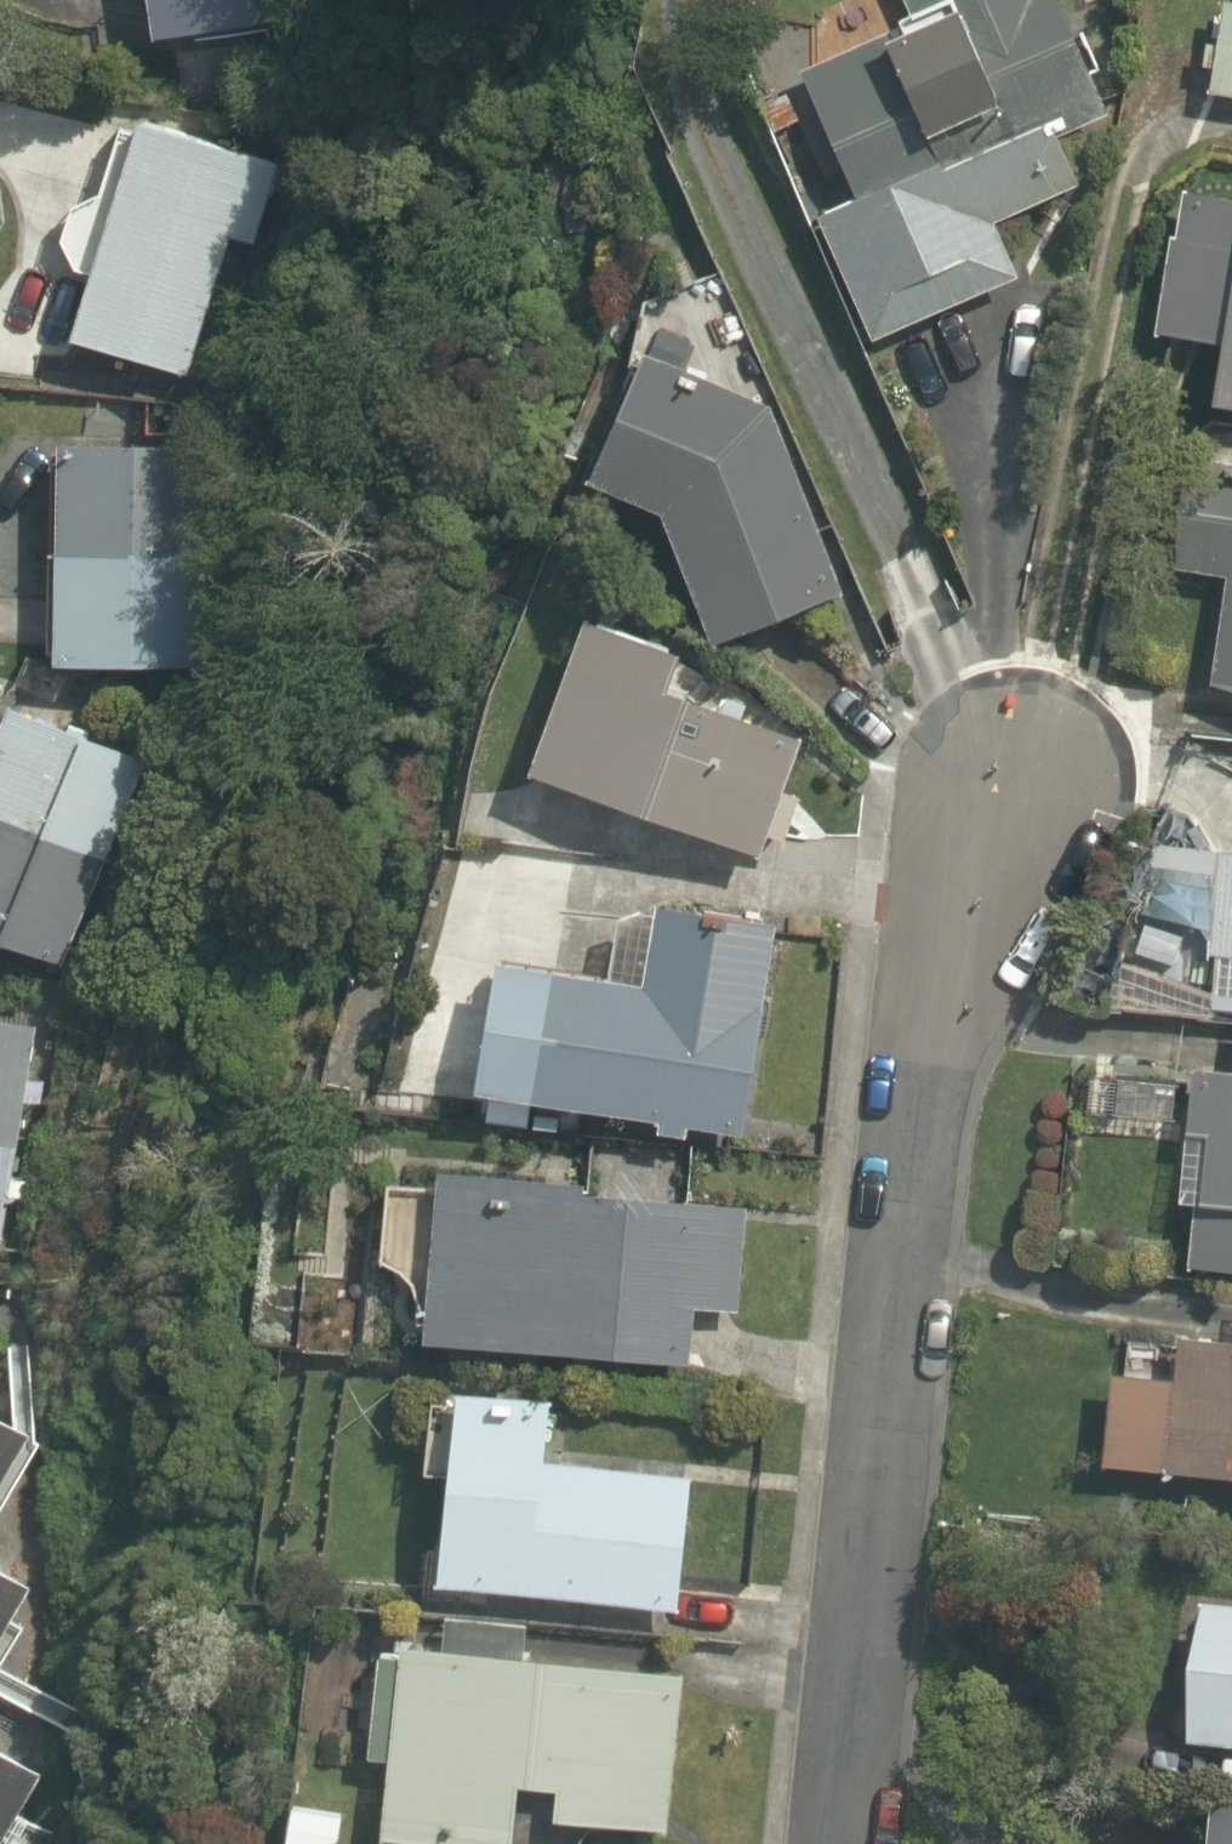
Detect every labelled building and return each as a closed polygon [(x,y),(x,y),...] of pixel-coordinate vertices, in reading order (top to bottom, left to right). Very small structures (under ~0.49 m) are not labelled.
[(131,45),(287,13),(285,0),(0,0),(0,3),(131,45)] [(840,189),(815,199),(870,333),(1014,275),(993,209),(1062,180),(1052,154),(1102,133),(1049,0),(912,0),(916,10),(789,61),(840,189)] [(1202,86),(1231,89),(1231,0),(1212,0),(1202,86)] [(82,183),(108,194),(60,312),(170,357),(218,239),(244,250),(284,153),(122,86),(82,183)] [(1196,175),(1161,323),(1201,331),(1190,385),(1231,393),(1231,182),(1196,175)] [(628,345),(580,474),(651,500),(702,632),(828,574),(751,399),(628,345)] [(200,428),(56,418),(40,651),(184,661),(200,428)] [(1181,446),(1165,564),(1214,570),(1198,679),(1231,684),(1231,454),(1181,446)] [(566,599),(509,757),(757,847),(796,741),(644,685),(663,634),(566,599)] [(146,762),(0,691),(0,920),(56,947),(146,762)] [(1165,836),(1157,922),(1209,926),(1201,1013),(1231,1016),(1231,773),(1222,772),(1216,840),(1165,836)] [(646,889),(636,959),(471,936),(453,1067),(745,1107),(761,990),(772,906),(646,889)] [(8,1237),(38,996),(0,991),(0,1236),(8,1237)] [(1182,1296),(1223,1299),(1227,1263),(1231,1264),(1231,1022),(1228,1068),(1177,1064),(1174,1091),(1165,1194),(1191,1196),(1182,1296)] [(402,1332),(681,1352),(685,1300),(734,1304),(744,1170),(415,1147),(402,1332)] [(1229,1325),(1175,1324),(1173,1347),(1098,1342),(1090,1448),(1225,1459),(1224,1474),(1231,1475),(1231,1304),(1229,1325)] [(533,1448),(540,1378),(439,1368),(418,1574),(672,1600),(685,1463),(533,1448)] [(9,1418),(0,1413),(0,1435),(9,1418)] [(24,1571),(0,1557),(0,1614),(24,1571)] [(1183,1601),(1165,1735),(1231,1743),(1231,1607),(1183,1601)] [(440,1628),(383,1626),(374,1819),(499,1825),(501,1770),(545,1772),(544,1804),(663,1810),(670,1662),(516,1655),(518,1615),(441,1611),(440,1628)] [(20,1757),(0,1746),(0,1793),(20,1757)] [(273,1792),(266,1840),(291,1843),(338,1843),(344,1802),(273,1792)] [(1202,1808),(1199,1843),(1231,1843),(1231,1811),(1202,1808)]
